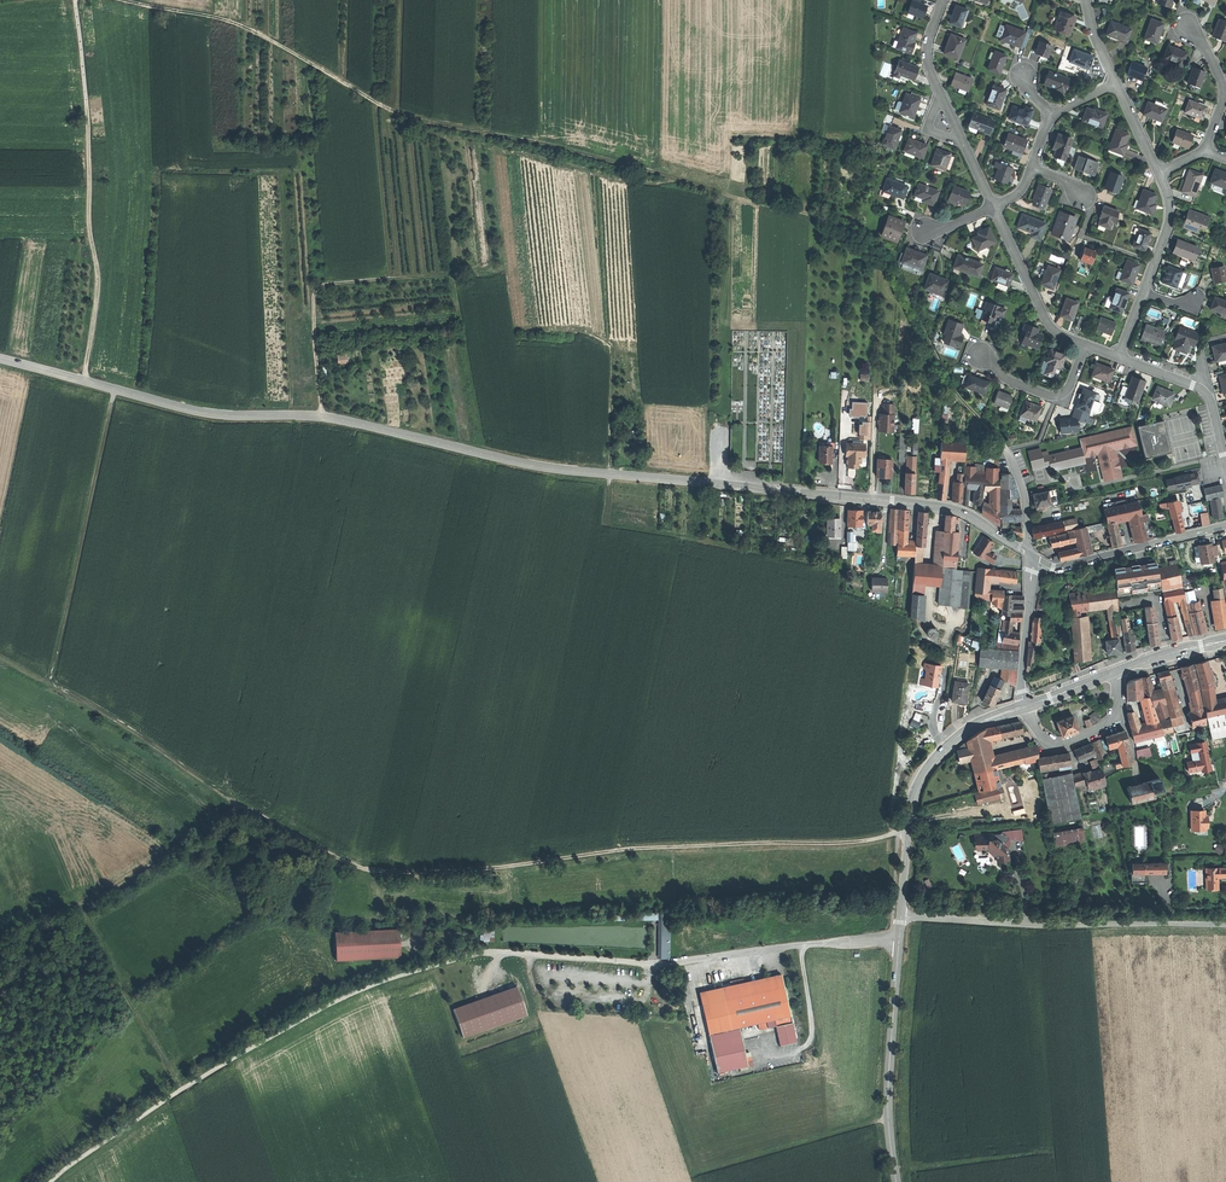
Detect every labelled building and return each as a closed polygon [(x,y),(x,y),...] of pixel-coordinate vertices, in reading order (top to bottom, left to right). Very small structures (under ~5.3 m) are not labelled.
[(1169,8),(1170,4),(1172,0),(1171,0),(1156,0),(1155,3),(1169,8)] [(927,6),(920,4),(913,1),(908,12),(922,18),(924,13),(927,6)] [(949,24),(961,28),(968,11),(955,6),(952,16),(949,24)] [(1053,30),(1068,36),(1071,28),(1076,17),(1060,12),(1053,30)] [(1143,39),(1155,44),(1160,32),(1163,24),(1151,19),(1143,39)] [(1224,41),(1225,35),(1225,23),(1217,20),(1211,37),(1218,39),(1224,41)] [(1114,38),(1125,42),(1130,29),(1110,22),(1105,35),(1114,38)] [(1020,47),(1026,33),(1006,25),(1005,28),(1001,38),(1001,40),(1012,44),(1020,47)] [(996,36),(1001,38),(1005,28),(1000,26),(996,36)] [(894,47),(911,53),(913,48),(915,43),(913,42),(916,34),(903,29),(898,41),(897,41),(894,47)] [(1026,33),(1020,47),(1025,48),(1030,34),(1026,33)] [(943,54),(956,59),(960,47),(962,48),(964,42),(950,37),(946,46),(943,54)] [(1047,57),(1051,46),(1039,41),(1035,53),(1041,55),(1047,57)] [(1173,65),(1180,68),(1185,52),(1176,49),(1167,46),(1163,58),(1174,63),(1173,65)] [(1069,62),(1088,68),(1090,63),(1093,56),(1074,49),(1069,62)] [(988,70),(1000,74),(1003,64),(1006,56),(995,51),(988,70)] [(894,73),(899,75),(913,80),(916,74),(918,68),(899,61),(894,73)] [(1131,76),(1142,80),(1146,68),(1131,62),(1126,74),(1131,76)] [(1186,82),(1198,87),(1201,80),(1204,72),(1192,68),(1186,82)] [(1054,90),(1063,93),(1068,79),(1048,71),(1043,84),(1050,86),(1054,88),(1054,90)] [(958,88),(968,92),(972,80),(955,73),(950,85),(958,88)] [(1140,85),(1142,80),(1131,76),(1129,81),(1134,82),(1140,85)] [(986,104),(999,109),(1006,90),(999,88),(993,85),(986,104)] [(915,113),(916,109),(920,99),(911,95),(906,93),(903,103),(899,111),(913,117),(915,113)] [(1183,112),(1200,119),(1203,113),(1205,107),(1187,100),(1183,112)] [(1159,107),(1151,104),(1147,102),(1141,115),(1150,118),(1160,122),(1165,109),(1159,107)] [(1008,118),(1026,125),(1033,110),(1025,107),(1024,111),(1019,109),(1013,106),(1008,118)] [(1082,120),(1101,127),(1106,113),(1099,111),(1099,112),(1087,108),(1084,114),(1082,120)] [(891,126),(895,116),(887,113),(883,123),(885,124),(889,125),(891,126)] [(979,130),(989,133),(993,121),(973,114),(968,126),(969,126),(977,129),(979,130)] [(901,130),(891,126),(889,125),(885,133),(881,143),(894,149),(898,139),(901,130)] [(1116,129),(1109,149),(1123,155),(1127,145),(1125,144),(1127,140),(1129,134),(1116,129)] [(1170,142),(1186,149),(1189,142),(1191,136),(1175,129),(1170,142)] [(1020,152),(1022,152),(1023,149),(1024,147),(1026,142),(1026,140),(1008,133),(1004,146),(1011,148),(1020,152)] [(1052,148),(1055,149),(1052,155),(1064,159),(1072,139),(1058,133),(1054,142),(1052,148)] [(903,151),(922,158),(927,145),(918,142),(908,138),(903,151)] [(944,170),(950,154),(944,152),(936,149),(930,165),(944,170)] [(1073,168),(1083,172),(1083,171),(1086,173),(1093,175),(1099,162),(1087,158),(1086,158),(1079,155),(1073,168)] [(1007,182),(1012,169),(1012,168),(1006,165),(1000,163),(999,168),(995,179),(1007,183),(1007,182)] [(1194,196),(1199,184),(1202,175),(1202,174),(1189,169),(1185,181),(1181,191),(1194,196)] [(1210,182),(1225,189),(1225,173),(1224,173),(1215,169),(1210,182)] [(1110,190),(1117,193),(1123,177),(1110,172),(1105,188),(1110,190)] [(883,191),(902,198),(904,193),(906,186),(887,178),(883,191)] [(927,202),(933,205),(939,191),(919,183),(914,195),(923,198),(922,200),(927,202)] [(1033,200),(1034,200),(1044,204),(1045,204),(1051,189),(1045,187),(1038,185),(1033,200)] [(951,193),(948,200),(948,201),(954,203),(955,200),(959,202),(964,204),(969,191),(953,186),(951,193)] [(1135,211),(1145,214),(1146,211),(1152,214),(1154,209),(1156,204),(1153,203),(1156,195),(1143,190),(1135,211)] [(1034,200),(1032,204),(1042,208),(1044,204),(1034,200)] [(1098,224),(1109,229),(1111,222),(1114,223),(1118,212),(1103,206),(1101,212),(1099,218),(1100,218),(1098,224)] [(1197,232),(1199,226),(1202,218),(1203,215),(1189,209),(1185,219),(1182,227),(1197,232)] [(1052,233),(1068,239),(1076,219),(1068,216),(1060,213),(1052,233)] [(1031,236),(1039,239),(1045,223),(1022,215),(1017,227),(1026,230),(1032,233),(1031,236)] [(882,236),(897,241),(901,230),(904,222),(889,216),(882,236)] [(979,252),(989,248),(988,245),(995,242),(989,227),(983,230),(978,232),(980,235),(973,238),(979,252)] [(1139,229),(1132,246),(1144,250),(1147,242),(1151,233),(1139,229)] [(1173,252),(1193,260),(1198,248),(1178,240),(1175,247),(1173,252)] [(904,253),(902,260),(901,262),(903,263),(901,267),(919,274),(920,269),(921,270),(926,255),(916,252),(906,248),(904,253)] [(1091,264),(1096,252),(1089,249),(1084,248),(1080,260),(1091,264)] [(983,264),(958,255),(956,261),(954,267),(979,276),(983,264)] [(1119,279),(1132,284),(1135,274),(1139,265),(1127,260),(1119,279)] [(1182,271),(1168,265),(1164,274),(1161,282),(1170,285),(1176,287),(1182,271)] [(1047,287),(1053,290),(1061,271),(1049,266),(1044,276),(1045,277),(1041,285),(1047,287)] [(1225,280),(1225,276),(1225,272),(1224,266),(1212,268),(1214,276),(1215,282),(1225,280)] [(998,282),(1008,285),(1008,286),(1013,273),(1005,270),(996,267),(991,279),(998,282)] [(1182,271),(1176,287),(1175,289),(1180,291),(1187,273),(1182,271)] [(924,288),(942,295),(947,280),(938,276),(929,273),(924,288)] [(1006,290),(1008,285),(998,282),(996,286),(1006,290)] [(1112,297),(1109,307),(1121,312),(1125,303),(1128,293),(1116,288),(1112,297)] [(1104,305),(1109,307),(1112,297),(1109,296),(1107,297),(1104,305)] [(1210,308),(1225,315),(1225,301),(1215,297),(1212,303),(1210,308)] [(1066,318),(1072,321),(1078,303),(1066,299),(1060,316),(1066,318)] [(988,322),(992,323),(996,314),(1003,316),(1005,309),(999,307),(999,306),(987,301),(983,310),(980,318),(980,319),(988,322)] [(978,318),(980,318),(983,310),(976,307),(975,311),(977,312),(975,317),(978,318)] [(1080,316),(1076,326),(1081,328),(1085,317),(1080,316)] [(1103,332),(1111,335),(1116,323),(1100,317),(1096,329),(1103,332)] [(947,334),(944,342),(955,346),(955,345),(958,346),(960,341),(962,336),(959,335),(963,325),(949,319),(944,333),(947,334)] [(1025,336),(1022,343),(1027,345),(1036,348),(1042,334),(1036,332),(1037,330),(1032,328),(1033,327),(1028,325),(1024,323),(1021,332),(1024,333),(1023,335),(1025,336)] [(1146,324),(1141,336),(1149,339),(1160,343),(1165,331),(1146,324)] [(1177,339),(1173,348),(1179,350),(1186,352),(1189,344),(1194,345),(1198,333),(1180,327),(1175,338),(1177,339)] [(1217,361),(1225,358),(1225,343),(1212,347),(1214,355),(1215,361),(1217,361)] [(1062,369),(1065,361),(1063,360),(1065,355),(1065,354),(1051,349),(1046,361),(1043,360),(1039,372),(1058,379),(1062,369)] [(338,356),(339,364),(348,363),(347,355),(338,356)] [(1096,363),(1092,375),(1109,381),(1114,369),(1104,366),(1096,363)] [(978,379),(969,375),(965,386),(985,394),(989,382),(978,379)] [(1129,384),(1125,396),(1131,398),(1137,400),(1145,381),(1138,379),(1132,376),(1129,384)] [(1125,396),(1129,384),(1124,382),(1116,402),(1128,407),(1131,398),(1125,396)] [(1158,387),(1153,398),(1168,405),(1174,393),(1166,390),(1158,387)] [(1079,398),(1076,407),(1088,411),(1089,408),(1092,400),(1093,399),(1095,393),(1083,389),(1079,398)] [(993,403),(1007,408),(1011,396),(1004,393),(998,391),(993,403)] [(1092,400),(1089,408),(1097,411),(1100,403),(1092,400)] [(1036,421),(1041,407),(1033,404),(1025,401),(1020,415),(1036,421)] [(850,409),(850,416),(855,417),(859,419),(860,416),(867,417),(867,403),(852,402),(852,409),(850,409)] [(885,431),(893,431),(894,404),(884,403),(883,414),(880,413),(879,431),(885,431)] [(1076,407),(1074,411),(1072,418),(1076,417),(1076,418),(1086,421),(1089,411),(1088,411),(1076,407)] [(1076,417),(1072,418),(1066,418),(1060,419),(1061,432),(1078,431),(1076,418),(1076,417)] [(1164,420),(1138,426),(1138,427),(1145,457),(1145,458),(1171,452),(1170,444),(1170,443),(1170,441),(1169,441),(1166,431),(1167,431),(1166,428),(1164,420)] [(871,440),(872,424),(862,424),(861,439),(865,439),(871,440)] [(1080,440),(1082,447),(1084,456),(1099,453),(1105,480),(1121,476),(1116,455),(1115,455),(1114,452),(1115,451),(1115,449),(1136,444),(1132,427),(1080,440)] [(941,442),(940,458),(941,458),(949,458),(965,459),(965,444),(941,442)] [(854,467),(858,467),(858,462),(860,462),(861,457),(861,451),(863,451),(864,444),(861,444),(847,443),(846,455),(848,455),(848,458),(847,459),(847,462),(848,463),(847,467),(854,467)] [(832,448),(820,447),(819,462),(825,463),(831,463),(832,448)] [(1048,451),(1042,452),(1041,448),(1029,451),(1033,469),(1045,466),(1044,464),(1050,462),(1050,465),(1052,471),(1086,462),(1084,456),(1082,447),(1049,455),(1048,451)] [(906,473),(915,473),(916,456),(912,456),(912,457),(907,456),(906,473)] [(893,459),(878,458),(877,476),(883,476),(892,477),(893,459)] [(940,471),(948,472),(949,458),(941,458),(940,465),(940,471)] [(965,460),(964,473),(983,474),(984,464),(975,464),(974,467),(969,467),(970,460),(965,460)] [(985,478),(984,478),(984,491),(992,491),(999,490),(999,478),(999,468),(985,467),(985,478)] [(1184,485),(1190,484),(1199,483),(1197,475),(1202,474),(1201,468),(1187,470),(1188,474),(1185,475),(1174,477),(1176,489),(1185,487),(1184,485)] [(937,489),(937,492),(938,492),(937,498),(941,499),(945,499),(948,472),(940,471),(938,489),(937,489)] [(914,492),(915,473),(906,473),(905,491),(910,492),(914,492)] [(963,488),(964,488),(968,488),(975,488),(982,489),(984,474),(983,474),(964,473),(963,488)] [(999,473),(999,488),(1008,488),(1016,488),(1011,473),(999,473)] [(957,482),(955,501),(962,502),(963,487),(963,482),(962,482),(957,482)] [(1206,500),(1223,496),(1221,484),(1204,488),(1206,500)] [(982,489),(975,488),(973,503),(977,504),(981,504),(982,489)] [(999,488),(999,490),(1000,498),(1008,498),(1008,488),(999,488)] [(1008,498),(1019,498),(1017,491),(1016,488),(1008,488),(1008,498)] [(1052,490),(1033,493),(1034,498),(1034,501),(1033,503),(1034,505),(1035,506),(1036,508),(1050,505),(1048,495),(1053,494),(1052,490)] [(1222,517),(1219,497),(1210,499),(1213,519),(1222,517)] [(1000,498),(999,509),(1009,509),(1008,498),(1000,498)] [(1103,504),(1104,509),(1127,504),(1126,499),(1103,504)] [(1170,513),(1179,511),(1180,511),(1177,500),(1167,502),(1167,503),(1168,508),(1170,513)] [(1115,521),(1133,517),(1135,517),(1141,515),(1141,514),(1138,501),(1127,504),(1104,509),(1103,509),(1107,523),(1115,521)] [(982,504),(981,514),(991,519),(999,525),(999,512),(992,509),(982,504)] [(891,531),(891,529),(897,529),(898,509),(890,509),(889,531),(891,531)] [(1009,509),(999,509),(1000,518),(1007,518),(1010,518),(1010,509),(1009,509)] [(1010,518),(1021,518),(1021,514),(1021,509),(1010,509),(1010,518)] [(861,529),(861,510),(856,510),(848,510),(847,525),(855,525),(855,529),(861,529)] [(898,529),(908,530),(909,510),(904,510),(899,510),(898,529)] [(867,511),(867,524),(872,524),(872,531),(879,531),(880,512),(874,511),(867,511)] [(1180,531),(1183,530),(1179,511),(1170,513),(1171,518),(1172,518),(1175,532),(1180,531)] [(925,512),(918,512),(916,541),(916,545),(916,547),(922,547),(925,512)] [(1208,512),(1200,514),(1202,525),(1210,524),(1208,512)] [(1147,539),(1153,538),(1147,513),(1141,514),(1141,515),(1143,522),(1147,539)] [(949,515),(945,515),(944,531),(945,531),(953,532),(954,516),(949,515)] [(827,535),(840,535),(840,518),(834,518),(828,518),(827,535)] [(1064,529),(1064,530),(1078,527),(1076,518),(1062,521),(1064,529)] [(1054,531),(1055,531),(1064,529),(1062,521),(1053,522),(1053,524),(1054,531)] [(1117,546),(1121,545),(1115,521),(1107,523),(1109,534),(1107,535),(1108,537),(1109,536),(1112,547),(1117,546)] [(1137,542),(1147,539),(1143,522),(1136,523),(1134,523),(1132,524),(1137,542)] [(1086,530),(1086,531),(1103,528),(1102,523),(1089,526),(1090,529),(1086,530)] [(1032,528),(1032,537),(1055,533),(1055,531),(1054,531),(1053,524),(1032,528)] [(1075,541),(1077,549),(1058,553),(1059,556),(1059,560),(1087,554),(1091,553),(1086,531),(1086,530),(1085,526),(1066,531),(1066,533),(1067,533),(1069,543),(1075,541)] [(889,531),(888,546),(896,546),(897,529),(891,529),(891,531),(889,531)] [(907,540),(908,530),(898,529),(897,544),(910,545),(910,541),(907,540)] [(953,532),(945,531),(943,548),(958,550),(959,532),(953,532)] [(855,535),(852,535),(852,532),(847,532),(847,542),(855,542),(855,535)] [(936,532),(934,567),(941,567),(944,533),(936,532)] [(1067,533),(1066,533),(1049,537),(1050,542),(1051,547),(1069,543),(1067,533)] [(988,551),(994,542),(983,536),(973,552),(983,558),(984,558),(991,563),(994,559),(996,555),(988,551)] [(1213,555),(1218,554),(1217,544),(1211,545),(1211,543),(1204,544),(1198,545),(1200,555),(1201,562),(1214,560),(1213,555)] [(897,544),(896,555),(915,556),(915,545),(910,545),(897,544)] [(915,556),(914,565),(920,566),(922,547),(916,547),(916,545),(915,545),(915,556)] [(958,550),(943,548),(942,560),(957,562),(958,550)] [(956,568),(957,562),(942,560),(941,567),(956,568)] [(1158,568),(1161,590),(1162,590),(1182,586),(1175,560),(1169,561),(1170,565),(1158,568)] [(1114,571),(1116,581),(1115,581),(1116,585),(1118,595),(1160,589),(1156,564),(1147,566),(1139,567),(1131,568),(1124,569),(1114,571)] [(924,584),(940,585),(941,568),(941,567),(934,567),(927,566),(920,566),(914,565),(912,583),(924,584)] [(989,568),(977,567),(975,593),(987,594),(988,579),(989,568)] [(938,603),(959,605),(961,570),(941,568),(940,585),(938,603)] [(999,570),(989,568),(988,579),(998,580),(999,570)] [(958,607),(967,608),(970,571),(961,570),(959,605),(958,607)] [(1005,570),(999,570),(998,580),(1015,582),(1016,578),(1017,571),(1009,571),(1009,573),(1005,572),(1005,570)] [(871,591),(887,591),(887,578),(879,578),(871,578),(871,591)] [(912,594),(922,595),(923,595),(924,584),(912,583),(912,594)] [(1181,605),(1188,635),(1193,634),(1187,605),(1182,586),(1162,590),(1164,603),(1171,601),(1177,600),(1178,604),(1180,605),(1181,605)] [(1213,589),(1215,599),(1224,598),(1222,588),(1213,589)] [(1107,606),(1117,605),(1116,589),(1109,590),(1070,594),(1071,610),(1082,609),(1107,606)] [(1193,590),(1185,592),(1187,603),(1195,602),(1193,590)] [(991,601),(994,601),(992,604),(1001,609),(1003,593),(998,593),(991,592),(991,594),(991,600),(991,601)] [(910,616),(920,620),(922,595),(912,594),(910,616)] [(1011,602),(1011,595),(1003,594),(1001,614),(1008,615),(1009,611),(1021,611),(1023,611),(1023,606),(1011,607),(1011,602)] [(1215,599),(1211,600),(1215,628),(1225,626),(1225,615),(1224,598),(1215,599)] [(1163,603),(1167,617),(1175,616),(1171,601),(1164,603),(1163,603)] [(1189,612),(1201,610),(1198,601),(1195,602),(1187,603),(1189,612)] [(1109,619),(1118,618),(1119,617),(1117,605),(1107,606),(1109,619)] [(1146,623),(1154,622),(1152,606),(1144,607),(1146,623)] [(1189,612),(1194,634),(1199,632),(1205,631),(1201,610),(1189,612)] [(1021,617),(1021,612),(1010,612),(1009,620),(1011,620),(1021,620),(1021,617)] [(1083,615),(1072,616),(1076,661),(1087,660),(1086,652),(1083,615)] [(1167,617),(1171,640),(1175,639),(1180,637),(1176,615),(1175,616),(1167,617)] [(1042,617),(1035,617),(1033,621),(1032,633),(1031,641),(1039,642),(1042,617)] [(1122,630),(1129,629),(1127,617),(1120,618),(1122,630)] [(1112,635),(1121,634),(1118,618),(1109,619),(1112,635)] [(1009,620),(1000,619),(997,641),(1008,643),(1010,633),(1011,620),(1009,620)] [(1147,627),(1149,645),(1154,644),(1158,643),(1155,622),(1154,622),(1146,623),(1147,627)] [(933,638),(935,637),(936,636),(936,635),(937,634),(937,633),(937,631),(937,630),(936,629),(935,628),(933,627),(932,627),(930,627),(929,628),(928,629),(927,630),(927,632),(927,633),(927,634),(927,635),(928,636),(930,637),(931,638),(933,638)] [(1123,633),(1125,651),(1130,650),(1134,649),(1130,629),(1129,629),(1122,630),(1123,633)] [(1019,640),(1019,635),(1010,633),(1008,643),(1018,645),(1019,643),(1019,640)] [(1114,652),(1120,651),(1118,639),(1105,641),(1107,654),(1114,652)] [(980,642),(972,640),(971,646),(979,648),(980,642)] [(1017,650),(996,648),(980,647),(978,666),(1000,668),(1016,669),(1017,662),(1018,650),(1017,650)] [(1025,674),(1027,674),(1035,648),(1028,647),(1025,674)] [(1213,685),(1206,660),(1194,663),(1201,688),(1212,685),(1213,685)] [(925,678),(924,682),(930,683),(930,685),(937,687),(939,673),(941,665),(924,663),(923,668),(926,671),(925,678)] [(1181,667),(1187,691),(1198,688),(1199,688),(1192,664),(1186,665),(1181,667)] [(1016,669),(1000,668),(999,679),(1000,679),(1015,685),(1016,669)] [(1169,670),(1157,673),(1159,680),(1167,678),(1171,677),(1169,670)] [(1000,679),(999,679),(994,676),(982,701),(987,703),(992,706),(999,689),(996,688),(1000,679)] [(1152,693),(1152,692),(1149,676),(1146,676),(1141,677),(1143,684),(1142,684),(1142,686),(1143,686),(1144,694),(1152,693)] [(1140,677),(1130,680),(1126,683),(1126,691),(1126,699),(1142,698),(1142,697),(1143,697),(1140,677)] [(1167,678),(1159,680),(1162,689),(1170,717),(1178,715),(1167,678)] [(968,683),(955,681),(952,701),(958,702),(965,703),(968,683)] [(1203,703),(1214,700),(1212,685),(1201,688),(1203,703)] [(1198,688),(1187,691),(1192,711),(1202,708),(1198,688)] [(1168,716),(1169,715),(1161,690),(1152,692),(1152,693),(1144,694),(1145,696),(1149,696),(1158,718),(1168,716)] [(1149,722),(1158,720),(1156,716),(1149,697),(1143,697),(1142,697),(1142,698),(1147,719),(1149,722)] [(1214,700),(1203,703),(1207,718),(1224,715),(1225,714),(1225,697),(1214,700)] [(931,711),(933,702),(924,701),(922,710),(931,711)] [(1192,727),(1206,724),(1202,708),(1192,711),(1188,712),(1192,727)] [(1090,718),(1092,724),(1101,718),(1095,710),(1089,715),(1090,718)] [(1134,711),(1131,711),(1127,712),(1133,740),(1134,740),(1142,738),(1139,725),(1134,711)] [(1178,715),(1170,717),(1172,724),(1183,721),(1181,714),(1178,715)] [(1061,736),(1078,730),(1073,715),(1064,718),(1056,721),(1061,736)] [(1224,715),(1207,718),(1211,738),(1225,734),(1225,725),(1224,715)] [(1163,733),(1173,731),(1169,719),(1163,721),(1162,718),(1158,720),(1163,733)] [(920,723),(912,719),(909,725),(918,729),(920,723)] [(1163,733),(1158,720),(1149,722),(1139,725),(1142,738),(1163,733)] [(1020,721),(997,726),(1000,737),(1022,733),(1020,721)] [(997,726),(991,727),(993,739),(1000,737),(997,726)] [(986,728),(984,729),(988,744),(994,742),(993,739),(991,727),(986,728)] [(969,748),(971,759),(983,756),(982,752),(989,750),(988,744),(984,729),(978,732),(967,740),(969,748)] [(1128,743),(1125,730),(1122,730),(1116,733),(1105,736),(1108,748),(1117,746),(1128,743)] [(1099,739),(1092,742),(1096,754),(1103,751),(1099,739)] [(967,740),(956,749),(956,751),(969,748),(967,740)] [(1208,756),(1205,741),(1196,743),(1193,744),(1189,745),(1190,752),(1191,752),(1191,756),(1193,756),(1194,760),(1199,759),(1199,757),(1208,756)] [(1083,746),(1074,750),(1078,760),(1094,753),(1090,743),(1083,746)] [(1121,762),(1122,765),(1133,763),(1129,750),(1128,743),(1117,746),(1121,762)] [(1037,757),(1036,745),(1032,746),(1030,750),(1022,752),(1024,761),(1025,763),(1037,760),(1037,758),(1037,757)] [(1149,747),(1136,749),(1137,758),(1150,755),(1149,747)] [(959,762),(971,759),(969,748),(956,751),(959,762)] [(1096,754),(1098,759),(1105,757),(1103,751),(1096,754)] [(1022,752),(993,760),(995,769),(1018,763),(1024,762),(1024,761),(1022,752)] [(1041,757),(1037,757),(1037,758),(1037,760),(1039,769),(1056,767),(1056,768),(1058,768),(1058,769),(1071,767),(1068,752),(1060,754),(1041,757)] [(971,759),(979,791),(980,791),(1000,786),(995,769),(993,760),(992,760),(991,757),(990,754),(983,756),(971,759)] [(1210,768),(1208,756),(1199,757),(1199,759),(1194,760),(1187,762),(1188,771),(1201,769),(1210,768)] [(1094,768),(1099,766),(1097,758),(1091,760),(1094,768)] [(1099,784),(1104,782),(1101,768),(1095,770),(1099,784)] [(1075,783),(1075,786),(1083,784),(1084,788),(1087,787),(1099,784),(1095,770),(1089,772),(1089,771),(1082,773),(1076,774),(1078,782),(1075,783)] [(1051,823),(1079,817),(1070,773),(1042,778),(1051,823)] [(1160,778),(1138,783),(1134,784),(1127,786),(1131,802),(1154,797),(1153,791),(1162,789),(1160,778)] [(1012,784),(1002,787),(1005,797),(1015,794),(1012,784)] [(1005,797),(1002,787),(974,794),(977,804),(1005,797)] [(1191,810),(1192,829),(1205,829),(1205,827),(1207,827),(1207,821),(1207,815),(1205,815),(1205,810),(1191,810)] [(1053,834),(1055,845),(1084,840),(1083,829),(1053,834)] [(1021,830),(1001,832),(1009,839),(1022,840),(1021,830)] [(976,839),(976,846),(976,849),(983,849),(983,850),(987,850),(991,853),(995,856),(996,855),(998,857),(996,859),(997,862),(1009,860),(1007,849),(1003,846),(1009,839),(1001,832),(1000,834),(987,834),(988,839),(985,839),(976,839)] [(974,846),(976,846),(976,839),(985,839),(985,834),(974,834),(974,846)] [(1224,847),(1218,843),(1213,851),(1220,855),(1224,847)] [(1130,863),(1130,873),(1132,873),(1132,881),(1146,880),(1146,873),(1148,873),(1152,873),(1153,873),(1154,874),(1155,874),(1154,874),(1154,873),(1166,872),(1165,862),(1159,862),(1159,863),(1144,863),(1144,861),(1135,862),(1135,863),(1130,863)] [(1218,889),(1218,877),(1225,877),(1225,868),(1206,868),(1206,889),(1218,889)] [(1146,882),(1146,880),(1132,881),(1132,873),(1130,873),(1131,882),(1146,882)] [(481,940),(494,940),(494,928),(481,927),(481,940)] [(397,929),(334,932),(335,960),(399,957),(397,929)] [(778,1023),(790,1021),(780,975),(745,983),(727,987),(699,993),(709,1036),(739,1029),(757,1025),(758,1028),(758,1030),(767,1028),(766,1026),(766,1024),(774,1022),(774,1024),(775,1024),(778,1023)] [(516,987),(452,1010),(462,1039),(526,1016),(516,987)] [(796,1044),(790,1021),(778,1023),(780,1029),(777,1030),(781,1048),(796,1044)] [(739,1029),(709,1036),(717,1074),(747,1067),(747,1066),(744,1053),(739,1029)] [(750,1052),(744,1053),(747,1066),(753,1065),(750,1052)] [(811,1055),(806,1058),(810,1064),(815,1060),(811,1055)]
